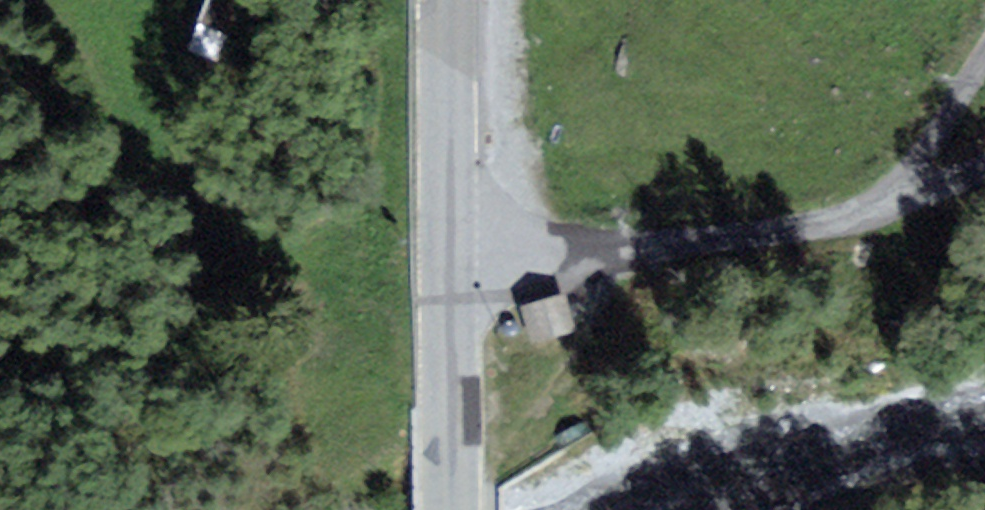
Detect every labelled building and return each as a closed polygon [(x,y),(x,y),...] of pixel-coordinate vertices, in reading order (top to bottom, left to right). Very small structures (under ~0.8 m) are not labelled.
[(563,301),(524,311),(531,341),(571,331),(563,301)]
